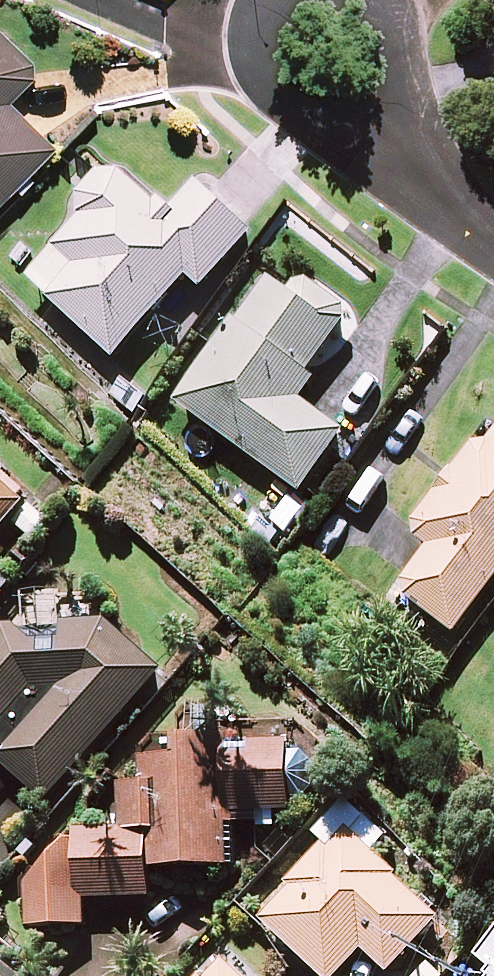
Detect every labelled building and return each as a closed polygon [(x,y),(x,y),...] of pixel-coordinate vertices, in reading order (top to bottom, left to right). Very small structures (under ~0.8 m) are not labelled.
[(0,31),(0,189),(48,141),(1,95),(33,63),(0,31)] [(166,216),(110,164),(73,203),(82,212),(25,273),(112,354),(188,274),(201,286),(253,230),(200,180),(166,216)] [(319,379),(308,371),(349,313),(300,277),(290,292),(269,277),(179,401),(300,489),(342,432),(302,403),(319,379)] [(410,528),(432,545),(399,587),(454,630),(493,579),(493,420),(410,528)] [(0,480),(0,530),(25,503),(0,480)] [(160,671),(88,606),(51,574),(0,631),(0,760),(45,800),(160,671)] [(30,868),(31,927),(85,926),(84,898),(153,897),(152,870),(240,869),(239,815),(295,814),(294,756),(247,756),(247,729),(170,731),(170,750),(143,751),(143,783),(124,783),(125,834),(63,835),(64,867),(30,868)] [(349,798),(316,831),(324,839),(255,909),(323,975),(334,975),(363,946),(387,970),(439,917),(372,851),(387,835),(349,798)] [(477,954),(493,967),(493,932),(477,954)] [(224,961),(209,975),(239,975),(224,961)]
